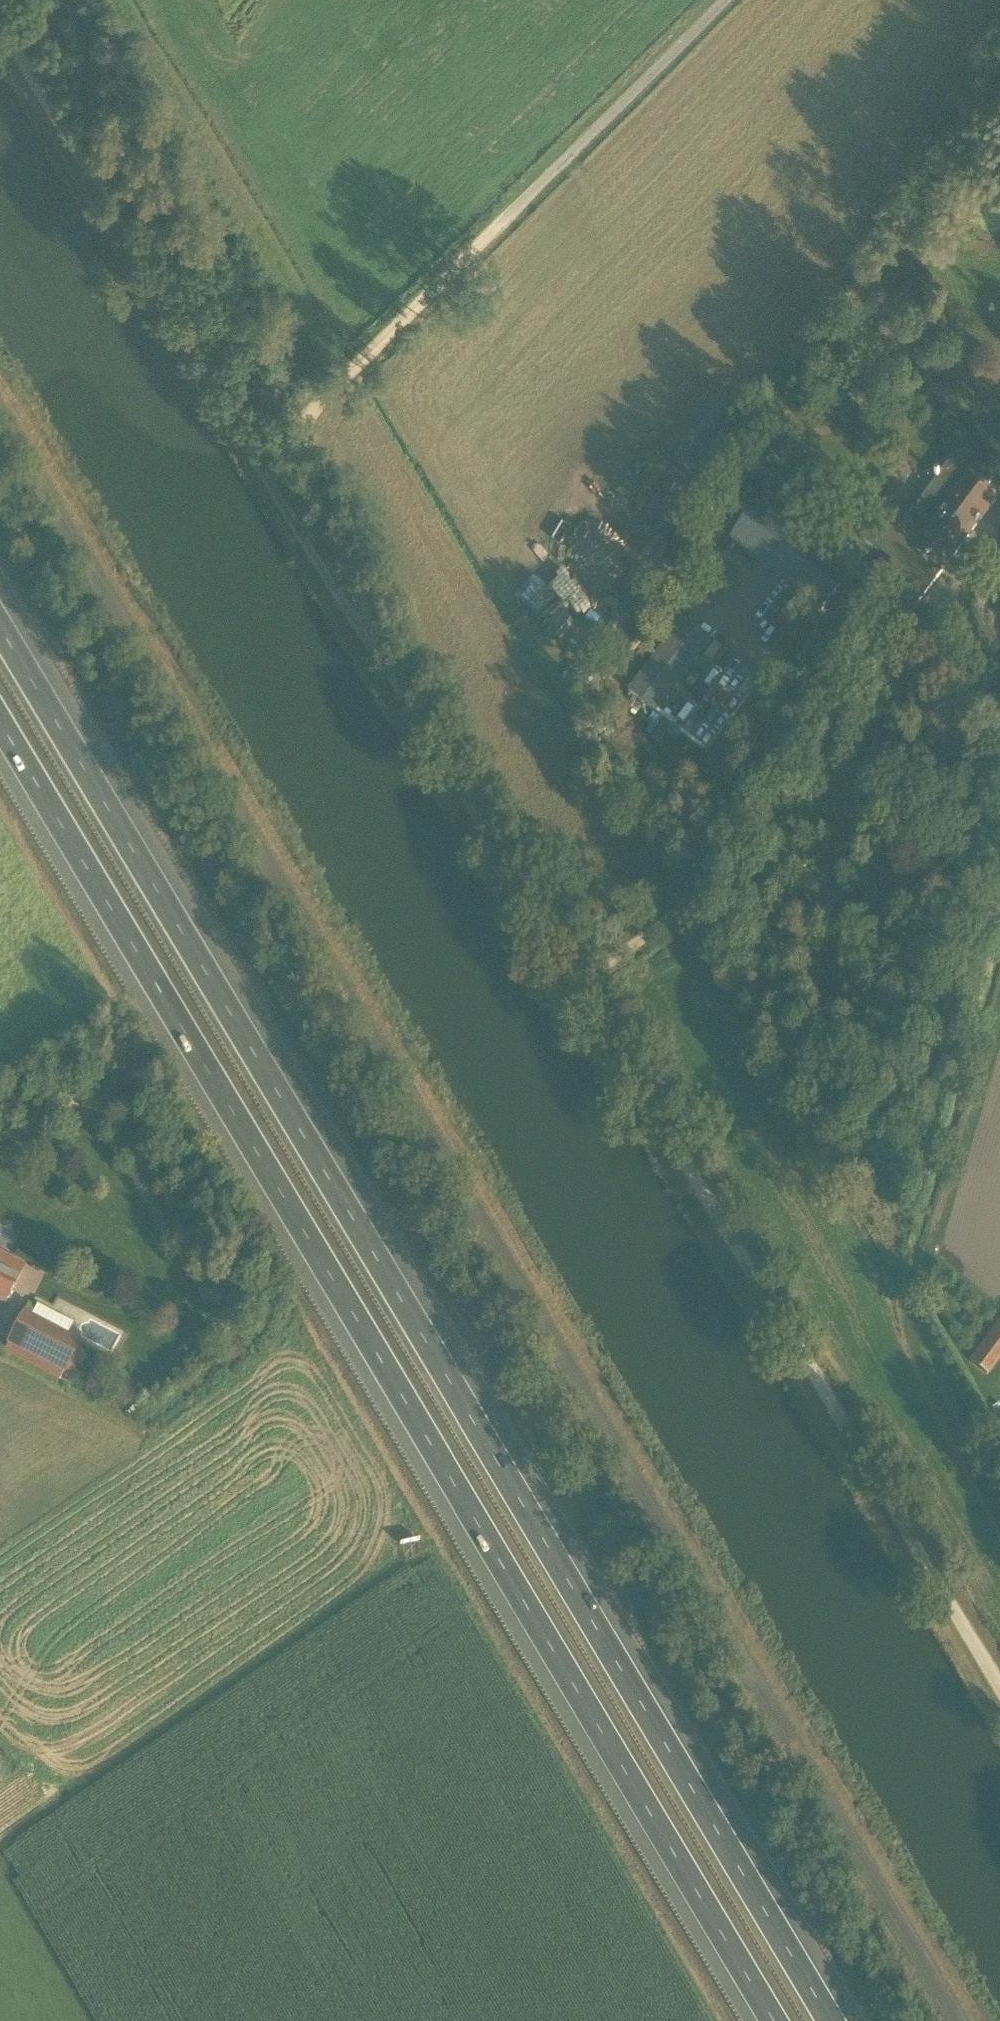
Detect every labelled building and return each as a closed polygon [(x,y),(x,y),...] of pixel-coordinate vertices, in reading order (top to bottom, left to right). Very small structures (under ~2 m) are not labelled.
[(941,573),(953,557),(998,498),(971,478),(914,552),(941,573)] [(822,610),(858,562),(768,494),(732,542),(822,610)] [(709,580),(731,591),(748,559),(725,547),(709,580)] [(0,1255),(0,1302),(6,1304),(24,1267),(0,1255)] [(81,1344),(23,1314),(5,1347),(7,1347),(3,1355),(59,1385),(65,1373),(71,1376),(81,1355),(77,1353),(81,1344)] [(999,1361),(999,1320),(969,1360),(989,1375),(999,1361)]
